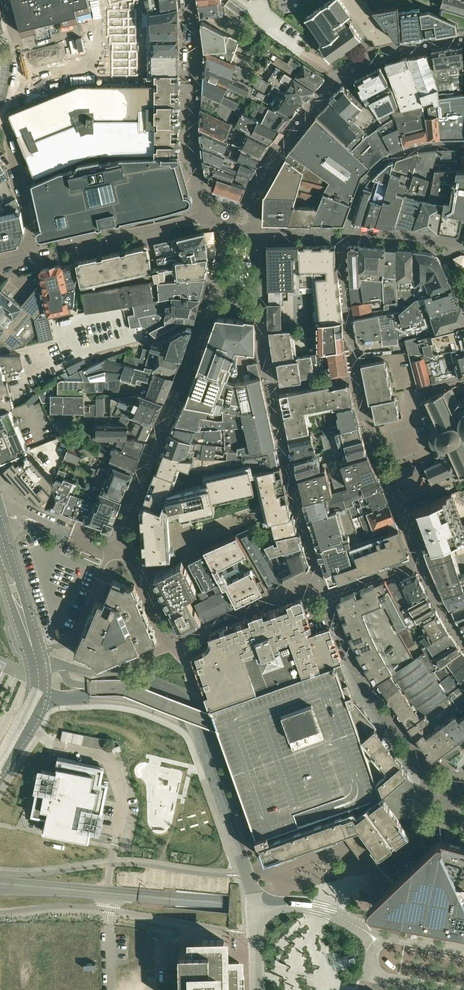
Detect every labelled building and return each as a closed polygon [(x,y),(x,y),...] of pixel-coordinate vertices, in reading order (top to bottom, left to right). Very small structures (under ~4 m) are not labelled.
[(22,34),(29,32),(36,31),(38,38),(53,34),(49,20),(62,17),(64,23),(79,20),(77,13),(91,9),(89,0),(13,0),(22,34)] [(108,5),(107,5),(107,10),(108,36),(109,36),(109,44),(112,44),(112,51),(111,51),(112,77),(138,77),(138,75),(148,75),(147,74),(147,26),(143,26),(143,14),(150,13),(147,3),(146,0),(128,0),(121,2),(110,5),(108,0),(106,0),(108,5)] [(150,14),(151,37),(178,37),(178,9),(178,8),(177,0),(147,0),(147,2),(150,14)] [(200,17),(223,14),(227,13),(238,22),(245,26),(247,22),(221,0),(198,4),(200,17)] [(317,35),(319,39),(317,40),(321,46),(320,46),(330,60),(342,51),(361,37),(346,16),(348,14),(349,15),(350,14),(340,0),(332,0),(306,19),(317,35)] [(441,2),(440,5),(441,6),(441,7),(438,15),(429,11),(420,12),(419,9),(399,12),(398,6),(372,10),(381,22),(396,41),(401,40),(415,38),(417,40),(421,39),(422,37),(457,31),(456,29),(463,27),(463,0),(442,0),(441,2)] [(202,29),(205,51),(214,50),(214,52),(216,52),(216,55),(232,61),(239,40),(215,28),(201,21),(202,29)] [(178,37),(151,37),(151,54),(179,55),(178,48),(178,37)] [(462,47),(445,49),(450,80),(452,91),(462,90),(461,83),(463,83),(462,72),(463,69),(463,66),(463,60),(462,47)] [(436,76),(437,82),(450,80),(445,49),(432,52),(436,76)] [(265,94),(264,96),(266,97),(268,94),(272,85),(267,82),(235,64),(232,62),(205,51),(204,64),(231,74),(230,75),(265,94)] [(439,102),(438,93),(437,82),(436,76),(432,52),(431,52),(426,53),(426,55),(408,58),(407,57),(407,58),(423,101),(432,99),(433,99),(434,102),(439,102)] [(179,55),(151,54),(152,74),(179,74),(179,55)] [(277,65),(289,72),(315,89),(324,79),(315,72),(304,64),(300,70),(293,66),(296,60),(291,56),(287,62),(277,56),(273,62),(277,65)] [(401,107),(402,109),(411,107),(415,106),(423,104),(424,104),(423,101),(407,58),(407,57),(385,63),(393,86),(400,104),(401,107)] [(204,64),(203,75),(226,84),(226,85),(261,102),(264,96),(265,94),(230,75),(231,74),(204,64)] [(303,102),(314,90),(277,66),(268,81),(276,85),(282,89),(303,102)] [(387,82),(381,69),(380,68),(368,74),(355,81),(363,94),(373,89),(374,91),(369,94),(371,98),(369,99),(369,98),(367,100),(377,116),(400,104),(393,86),(391,87),(392,87),(390,88),(389,86),(380,90),(378,87),(387,82)] [(179,80),(179,76),(178,76),(178,75),(156,75),(156,76),(155,76),(155,80),(155,85),(155,94),(179,94),(179,80)] [(234,91),(203,76),(202,91),(236,108),(238,101),(230,97),(234,91)] [(92,153),(155,153),(155,144),(155,134),(155,124),(155,114),(155,104),(155,94),(155,85),(79,85),(73,87),(68,90),(66,85),(50,78),(49,78),(43,94),(45,99),(31,104),(26,106),(14,111),(10,112),(10,113),(9,113),(12,122),(14,126),(31,169),(34,176),(34,175),(51,169),(92,153)] [(302,102),(272,85),(268,94),(266,97),(268,98),(266,102),(291,116),(302,102)] [(363,105),(343,86),(342,86),(334,94),(330,98),(334,101),(352,120),(358,115),(356,112),(363,105)] [(202,99),(201,107),(229,120),(232,113),(234,108),(202,93),(202,99)] [(453,95),(453,93),(448,94),(449,101),(437,102),(437,104),(437,109),(440,139),(460,138),(463,138),(463,94),(453,95)] [(179,94),(155,94),(155,104),(179,104),(179,94)] [(251,115),(280,129),(289,117),(258,101),(251,115)] [(316,117),(351,150),(362,139),(368,135),(352,120),(334,101),(329,106),(327,105),(322,111),(316,117)] [(179,104),(155,104),(155,114),(179,114),(179,104)] [(396,117),(404,146),(415,143),(426,140),(429,139),(426,118),(424,107),(423,105),(423,104),(415,106),(411,107),(402,109),(394,111),(396,117)] [(424,107),(426,118),(429,139),(440,139),(437,109),(437,104),(424,107)] [(201,109),(200,128),(202,128),(224,138),(231,123),(201,109)] [(382,125),(396,117),(394,111),(378,119),(382,125)] [(256,125),(252,133),(270,142),(279,131),(280,130),(242,112),(236,124),(239,126),(243,128),(245,123),(250,125),(251,122),(256,125)] [(155,124),(175,124),(179,124),(179,114),(155,114),(155,124)] [(351,150),(316,117),(307,128),(288,152),(305,163),(329,180),(338,166),(337,165),(351,150)] [(382,125),(378,127),(392,152),(403,147),(404,146),(396,117),(382,125)] [(155,134),(174,134),(179,134),(179,124),(175,124),(155,124),(155,134)] [(232,143),(261,156),(270,142),(252,133),(243,128),(239,126),(232,143)] [(362,139),(351,150),(337,165),(338,166),(329,180),(325,186),(321,198),(318,204),(315,211),(311,223),(343,223),(360,176),(382,157),(391,152),(391,153),(392,152),(378,127),(368,135),(362,139)] [(228,140),(224,138),(202,128),(200,128),(201,143),(227,154),(230,148),(225,146),(228,140)] [(174,134),(155,134),(155,144),(179,144),(179,134),(174,134)] [(237,158),(231,155),(227,154),(201,143),(202,157),(232,168),(237,158)] [(179,144),(155,144),(155,153),(155,155),(174,155),(179,155),(179,144)] [(241,153),(230,148),(227,154),(231,155),(237,158),(256,166),(261,157),(243,148),(241,153)] [(434,161),(437,150),(419,152),(414,173),(424,177),(429,179),(432,170),(434,161)] [(454,150),(438,150),(437,155),(441,155),(441,157),(441,159),(455,159),(454,150)] [(288,222),(305,163),(288,152),(280,166),(264,193),(263,212),(263,221),(282,222),(288,222)] [(413,174),(414,173),(419,152),(419,153),(397,160),(396,160),(396,161),(396,162),(394,170),(413,174)] [(37,231),(37,232),(37,233),(37,234),(37,235),(38,236),(39,237),(40,237),(40,238),(41,238),(42,238),(43,238),(96,226),(97,226),(98,226),(98,227),(102,226),(103,223),(115,220),(115,221),(116,223),(121,222),(121,221),(121,220),(122,220),(161,211),(174,208),(186,205),(185,194),(188,193),(188,192),(189,192),(179,157),(179,156),(179,155),(174,155),(155,155),(114,157),(80,162),(36,181),(32,183),(40,218),(37,219),(36,219),(36,220),(35,220),(35,221),(35,222),(35,223),(36,224),(37,224),(38,224),(39,224),(39,228),(38,229),(38,230),(37,230),(37,231)] [(234,169),(232,168),(202,157),(206,172),(209,173),(231,180),(235,169),(234,169)] [(232,168),(234,169),(235,169),(238,171),(251,176),(256,166),(237,158),(232,168)] [(373,178),(377,180),(387,185),(390,173),(393,161),(388,163),(378,172),(373,178)] [(329,180),(305,163),(288,222),(311,223),(315,211),(318,204),(321,198),(325,186),(329,180)] [(444,197),(444,199),(438,231),(442,232),(456,234),(457,234),(458,234),(459,233),(459,232),(460,232),(463,215),(463,168),(457,169),(434,169),(430,191),(444,194),(444,197)] [(53,173),(51,169),(34,175),(36,180),(53,173)] [(239,197),(241,197),(250,177),(237,173),(235,181),(231,180),(209,173),(208,178),(214,181),(212,187),(214,188),(214,189),(238,197),(239,197)] [(390,173),(387,185),(377,225),(382,225),(394,226),(394,225),(403,195),(397,194),(398,191),(400,191),(400,189),(405,190),(406,187),(407,187),(410,188),(412,178),(413,175),(403,173),(402,176),(390,173)] [(410,188),(407,187),(395,225),(413,227),(414,227),(425,191),(419,189),(421,180),(412,178),(410,188)] [(377,225),(387,185),(377,180),(372,191),(362,224),(376,224),(376,225),(377,225)] [(362,224),(372,191),(364,188),(361,194),(361,195),(357,207),(352,220),(352,221),(353,222),(354,223),(355,223),(362,224)] [(428,192),(425,191),(414,227),(438,231),(444,199),(444,197),(430,195),(428,201),(425,200),(428,192)] [(9,211),(19,205),(16,199),(5,205),(9,211)] [(21,212),(0,216),(0,246),(17,242),(23,229),(24,228),(24,229),(25,228),(21,212)] [(157,257),(158,262),(159,262),(177,260),(185,258),(208,256),(205,232),(194,234),(154,244),(156,254),(172,250),(173,254),(157,257)] [(159,262),(158,262),(151,264),(147,245),(144,246),(101,255),(79,260),(76,261),(76,263),(82,284),(83,284),(84,289),(90,288),(89,282),(138,271),(139,275),(142,275),(143,279),(156,276),(157,277),(166,276),(165,267),(172,266),(178,266),(177,260),(159,262)] [(268,323),(269,331),(285,329),(290,329),(297,329),(296,323),(282,324),(280,305),(284,305),(283,287),(299,287),(299,269),(299,245),(298,245),(267,246),(267,265),(267,274),(268,312),(268,323)] [(335,248),(334,245),(317,245),(299,245),(299,269),(299,287),(312,287),(312,293),(313,293),(315,306),(314,306),(316,322),(342,320),(342,319),(340,304),(338,280),(337,267),(335,267),(335,248)] [(360,246),(350,245),(350,246),(349,246),(348,246),(347,247),(347,248),(347,249),(348,284),(360,283),(359,270),(360,246)] [(360,246),(359,270),(360,283),(349,285),(350,293),(353,315),(371,312),(368,289),(367,288),(367,280),(382,280),(383,274),(383,271),(384,271),(386,248),(370,247),(360,246)] [(383,271),(383,274),(382,280),(384,310),(388,309),(387,303),(397,302),(397,296),(396,287),(396,285),(396,249),(386,248),(384,271),(383,271)] [(414,298),(414,284),(414,278),(414,250),(396,249),(396,285),(396,287),(397,296),(405,296),(409,303),(414,298)] [(415,250),(414,250),(414,278),(414,284),(417,283),(446,274),(440,261),(439,259),(438,258),(438,257),(436,256),(435,255),(433,254),(431,253),(429,252),(427,252),(415,250)] [(185,258),(177,260),(178,266),(172,266),(174,277),(179,276),(179,277),(205,274),(208,256),(185,258)] [(56,265),(42,269),(40,272),(41,273),(45,291),(43,292),(47,307),(39,316),(40,317),(49,315),(69,310),(68,306),(74,304),(77,275),(74,264),(60,267),(56,265)] [(446,274),(417,283),(422,296),(452,286),(451,285),(446,274)] [(120,285),(82,292),(82,295),(83,296),(85,311),(132,303),(134,313),(127,314),(130,327),(141,325),(139,316),(143,315),(165,311),(165,307),(167,307),(186,309),(188,308),(196,310),(201,292),(205,278),(160,281),(159,280),(143,281),(130,284),(120,285)] [(43,292),(43,290),(38,286),(22,306),(2,289),(0,291),(0,344),(2,341),(11,348),(23,345),(32,334),(37,332),(39,341),(54,338),(49,315),(40,317),(39,316),(47,307),(43,292)] [(452,286),(422,296),(414,298),(409,303),(399,311),(397,312),(401,324),(404,324),(426,317),(430,315),(461,306),(452,286)] [(430,315),(426,317),(404,324),(406,337),(424,333),(463,323),(463,312),(461,306),(430,315)] [(139,316),(141,325),(149,330),(156,335),(179,323),(179,319),(194,321),(196,310),(188,308),(186,309),(167,307),(165,307),(165,311),(143,315),(139,316)] [(406,337),(404,324),(401,324),(397,312),(381,315),(353,320),(357,342),(358,342),(384,338),(406,337)] [(276,446),(275,441),(267,407),(260,377),(257,362),(247,364),(251,379),(235,382),(236,386),(225,381),(226,376),(228,376),(232,365),(230,365),(236,348),(243,349),(255,351),(255,350),(254,319),(255,319),(255,318),(244,317),(217,315),(208,338),(206,344),(193,384),(193,383),(187,398),(186,398),(185,402),(206,406),(224,409),(225,419),(225,425),(225,427),(226,459),(232,459),(244,459),(242,453),(276,446)] [(342,321),(342,320),(316,322),(317,352),(326,351),(326,350),(342,348),(344,348),(343,334),(343,333),(342,321)] [(142,347),(144,348),(151,350),(181,358),(192,327),(188,325),(171,334),(170,334),(165,337),(153,343),(142,346),(142,347)] [(423,352),(435,353),(452,349),(463,346),(463,326),(419,338),(419,337),(405,340),(408,352),(408,353),(423,352)] [(301,376),(309,375),(306,354),(294,356),(290,329),(285,329),(269,331),(274,363),(277,363),(280,383),(301,380),(301,376)] [(452,349),(459,377),(463,376),(463,346),(452,349)] [(175,373),(181,358),(151,350),(144,348),(141,358),(134,356),(132,349),(126,351),(127,354),(124,363),(173,378),(175,373)] [(317,352),(306,354),(309,375),(315,374),(314,370),(329,368),(330,375),(348,373),(344,348),(342,348),(326,350),(326,351),(317,352)] [(459,377),(452,349),(435,353),(423,352),(408,353),(417,388),(459,377)] [(10,409),(13,407),(7,381),(3,382),(1,372),(23,367),(20,354),(0,354),(0,413),(10,409)] [(57,381),(58,396),(85,396),(84,391),(85,383),(92,379),(107,379),(106,358),(105,357),(57,381)] [(124,363),(106,358),(107,379),(92,379),(85,383),(84,391),(117,390),(124,363)] [(399,417),(395,397),(392,398),(384,360),(361,364),(363,371),(366,370),(367,377),(364,377),(366,390),(369,389),(371,395),(368,396),(369,403),(372,402),(376,421),(399,417)] [(164,400),(173,378),(124,363),(117,390),(118,390),(120,381),(123,382),(124,379),(131,381),(135,382),(144,385),(142,390),(147,391),(147,394),(164,400)] [(349,384),(348,384),(345,385),(329,388),(329,385),(326,386),(325,386),(319,387),(288,393),(280,395),(284,415),(288,436),(309,431),(305,412),(323,408),(332,406),(332,409),(353,405),(350,388),(349,385),(349,384)] [(48,402),(48,386),(38,391),(43,402),(48,402)] [(440,460),(424,468),(431,482),(449,475),(451,480),(460,476),(461,478),(463,477),(462,475),(463,474),(463,398),(458,400),(452,387),(443,391),(442,388),(441,389),(442,392),(426,399),(425,396),(424,397),(425,399),(421,401),(424,408),(421,409),(422,410),(424,409),(427,414),(422,416),(425,422),(423,423),(424,425),(426,424),(430,431),(429,433),(429,434),(429,436),(429,437),(429,439),(429,440),(430,442),(430,443),(431,444),(432,446),(433,447),(434,448),(435,449),(435,450),(434,451),(434,452),(434,453),(435,453),(435,454),(436,454),(436,455),(437,455),(438,455),(440,460)] [(111,416),(123,415),(126,416),(132,418),(133,416),(145,421),(152,425),(153,423),(154,422),(153,422),(156,417),(156,416),(157,413),(158,414),(158,413),(159,409),(159,410),(160,409),(159,409),(162,404),(163,403),(139,394),(132,395),(132,397),(119,399),(119,397),(110,398),(110,399),(111,416)] [(85,403),(85,396),(58,396),(51,395),(51,412),(84,413),(85,403)] [(104,398),(96,398),(96,416),(104,416),(104,398)] [(184,402),(180,413),(184,414),(188,414),(200,416),(204,417),(205,415),(219,417),(219,420),(225,419),(224,409),(206,406),(185,402),(184,402)] [(333,420),(356,415),(354,407),(353,405),(331,410),(333,420)] [(1,461),(3,460),(28,450),(16,422),(19,421),(18,419),(15,420),(12,414),(12,412),(10,409),(0,413),(0,458),(1,461)] [(175,422),(197,428),(222,427),(225,427),(225,425),(216,424),(216,421),(204,419),(204,417),(200,416),(188,414),(184,414),(180,413),(175,422)] [(121,438),(128,438),(128,431),(146,439),(152,426),(152,425),(145,421),(133,416),(132,418),(126,416),(123,415),(115,424),(116,425),(97,425),(97,439),(114,438),(121,438)] [(359,425),(356,415),(333,420),(336,430),(340,429),(359,425)] [(222,438),(222,427),(197,428),(175,422),(171,432),(189,438),(193,440),(196,432),(204,435),(208,437),(222,438)] [(348,457),(366,452),(364,445),(365,444),(362,436),(359,425),(340,430),(348,457)] [(189,438),(171,432),(171,433),(168,442),(184,448),(185,449),(195,450),(196,445),(198,445),(198,447),(200,448),(216,450),(217,444),(196,442),(193,440),(189,438)] [(288,438),(291,448),(314,443),(311,433),(288,438)] [(326,447),(324,448),(325,451),(332,449),(327,434),(323,435),(326,447)] [(135,438),(128,438),(121,438),(114,438),(113,441),(111,441),(109,446),(115,447),(122,450),(139,457),(145,442),(135,438)] [(80,443),(78,450),(81,452),(94,457),(99,445),(94,443),(92,439),(82,440),(79,440),(79,442),(80,443)] [(168,442),(164,451),(181,457),(214,458),(215,453),(199,452),(197,453),(197,455),(195,455),(195,450),(185,449),(184,448),(168,442)] [(291,448),(293,459),(312,455),(316,454),(314,443),(291,448)] [(81,452),(78,450),(68,446),(64,459),(76,464),(81,452)] [(133,473),(139,457),(122,450),(115,447),(109,446),(107,446),(106,449),(113,452),(109,463),(133,473)] [(242,453),(244,459),(253,459),(278,454),(276,446),(242,453)] [(55,481),(28,450),(3,460),(8,464),(5,466),(3,467),(13,478),(10,479),(21,491),(23,489),(27,494),(30,493),(33,497),(39,503),(40,502),(46,504),(53,487),(55,481)] [(226,459),(214,458),(181,457),(164,451),(158,466),(175,472),(178,465),(189,469),(202,469),(215,469),(215,465),(232,465),(232,459),(226,459)] [(367,452),(366,452),(340,461),(343,469),(346,468),(348,472),(372,463),(372,462),(370,459),(370,458),(368,453),(368,452),(367,452)] [(257,471),(274,467),(273,464),(279,463),(278,454),(253,459),(255,467),(256,467),(257,471)] [(316,469),(321,467),(317,455),(312,456),(312,455),(294,460),(296,467),(295,468),(298,475),(316,470),(316,469)] [(360,484),(378,477),(378,476),(376,471),(375,471),(376,470),(375,470),(374,467),(374,466),(373,466),(372,463),(348,472),(346,468),(343,469),(347,480),(349,487),(355,485),(355,486),(360,484)] [(174,483),(171,482),(173,477),(175,472),(158,466),(157,471),(155,470),(152,478),(154,479),(148,495),(148,494),(146,494),(143,502),(145,502),(143,507),(142,507),(141,507),(141,517),(143,517),(144,517),(145,537),(143,537),(144,547),(145,547),(146,547),(146,557),(168,556),(168,555),(165,522),(169,522),(174,521),(173,514),(180,512),(180,515),(181,515),(183,524),(188,523),(191,522),(191,519),(190,516),(190,515),(189,513),(214,507),(213,503),(212,499),(254,490),(253,488),(250,476),(253,475),(253,472),(251,464),(204,475),(206,483),(175,490),(171,491),(174,483)] [(431,488),(429,482),(426,483),(423,476),(421,477),(415,465),(394,475),(404,496),(406,499),(431,488)] [(107,476),(128,485),(132,474),(114,467),(111,466),(109,472),(100,468),(98,473),(105,476),(107,476)] [(257,471),(253,472),(253,475),(256,475),(263,509),(264,513),(266,512),(288,507),(287,500),(285,492),(286,492),(284,482),(283,483),(282,476),(282,475),(280,466),(274,467),(257,471)] [(301,486),(301,487),(324,480),(323,475),(327,474),(325,467),(316,470),(298,475),(298,476),(299,481),(299,482),(300,482),(300,485),(301,486),(300,486),(301,486)] [(64,478),(66,472),(59,470),(57,475),(64,478)] [(330,486),(327,474),(323,475),(324,480),(301,487),(302,490),(302,491),(302,494),(302,495),(303,495),(303,500),(304,500),(303,500),(303,501),(304,501),(332,492),(330,486)] [(128,486),(128,485),(107,476),(105,476),(102,484),(104,484),(103,487),(95,484),(93,489),(100,492),(101,492),(110,495),(110,493),(123,499),(128,486)] [(56,479),(55,481),(53,487),(46,504),(45,507),(47,508),(48,509),(49,510),(50,510),(51,510),(53,510),(54,510),(55,510),(58,511),(58,512),(59,512),(60,512),(64,500),(66,501),(71,488),(75,490),(78,483),(74,481),(65,477),(63,482),(56,479)] [(354,498),(359,496),(382,488),(378,477),(360,484),(355,486),(355,485),(349,487),(342,490),(331,493),(303,501),(307,517),(327,511),(327,512),(347,506),(349,506),(355,504),(354,498)] [(95,504),(116,512),(117,513),(121,500),(110,495),(101,492),(100,492),(93,489),(89,487),(88,492),(95,495),(96,493),(99,494),(95,504)] [(366,512),(389,503),(382,488),(359,496),(365,512),(366,512)] [(450,540),(463,535),(463,527),(463,524),(461,519),(452,494),(452,493),(409,508),(419,535),(424,550),(450,540)] [(116,513),(116,512),(95,504),(93,503),(71,494),(67,503),(66,503),(62,512),(62,514),(109,529),(112,528),(117,515),(116,513)] [(395,520),(389,503),(366,512),(365,512),(359,514),(365,531),(395,520)] [(317,548),(337,542),(338,547),(348,544),(358,541),(361,540),(356,527),(357,527),(349,506),(327,512),(307,517),(308,518),(307,519),(308,522),(309,523),(310,523),(309,523),(309,524),(310,524),(314,538),(314,539),(315,539),(316,544),(316,545),(317,548)] [(276,537),(297,532),(293,515),(290,516),(288,507),(266,512),(264,513),(267,525),(270,524),(273,538),(275,537),(276,537)] [(365,531),(368,538),(398,527),(395,520),(365,531)] [(329,583),(408,555),(398,527),(368,538),(361,540),(358,541),(348,544),(354,562),(342,567),(325,572),(329,583)] [(274,556),(270,558),(255,531),(251,533),(249,529),(236,534),(266,589),(283,580),(278,571),(273,564),(277,562),(274,556)] [(283,552),(303,545),(300,538),(301,537),(301,536),(301,535),(301,534),(300,534),(300,533),(299,532),(298,532),(297,532),(276,537),(278,542),(277,542),(275,543),(274,541),(274,540),(264,544),(271,555),(283,551),(283,552)] [(266,589),(236,534),(204,548),(206,552),(232,605),(233,605),(266,589)] [(450,540),(424,550),(429,563),(443,596),(463,590),(463,573),(461,574),(455,555),(450,540)] [(338,547),(337,542),(317,548),(317,549),(325,572),(342,567),(354,562),(348,544),(338,547)] [(307,569),(309,564),(308,563),(303,545),(283,552),(287,566),(283,568),(278,571),(283,580),(306,568),(307,569)] [(189,561),(202,587),(201,587),(202,588),(205,587),(205,588),(210,585),(214,594),(215,593),(223,610),(233,605),(232,605),(206,552),(189,561)] [(181,561),(153,576),(167,605),(185,596),(201,587),(202,587),(189,561),(188,558),(183,560),(181,561)] [(417,573),(415,574),(396,583),(395,581),(388,584),(401,608),(425,595),(426,594),(417,573)] [(130,586),(129,586),(113,579),(106,597),(104,596),(101,601),(97,599),(74,653),(96,662),(98,667),(140,649),(139,647),(157,639),(134,584),(130,586)] [(346,631),(348,636),(353,646),(356,652),(361,661),(364,668),(370,677),(371,678),(374,676),(377,681),(414,657),(407,647),(398,631),(409,625),(385,580),(341,598),(342,602),(337,604),(340,613),(343,621),(346,631)] [(204,619),(223,610),(215,593),(214,594),(210,585),(205,588),(205,587),(202,588),(198,590),(201,595),(202,595),(204,598),(196,602),(204,619)] [(443,596),(449,608),(463,603),(463,590),(443,596)] [(427,595),(426,594),(425,595),(401,608),(403,613),(407,620),(409,625),(419,619),(434,611),(426,595),(427,595)] [(197,622),(185,596),(167,605),(179,628),(180,627),(182,628),(183,629),(197,622)] [(342,662),(329,627),(312,633),(307,617),(300,599),(210,631),(212,635),(208,636),(209,638),(209,640),(208,643),(208,645),(206,646),(204,648),(202,649),(204,652),(199,654),(191,657),(209,709),(211,708),(213,714),(274,692),(272,687),(340,662),(342,662)] [(459,624),(463,621),(463,607),(451,611),(459,624)] [(436,610),(434,611),(419,619),(428,635),(420,640),(424,646),(433,640),(433,641),(448,632),(443,623),(436,610)] [(415,642),(406,626),(398,631),(407,647),(415,642)] [(425,650),(434,664),(436,668),(461,650),(456,643),(448,632),(433,641),(433,640),(424,646),(423,646),(424,648),(425,650)] [(441,678),(463,660),(463,653),(461,650),(436,668),(434,670),(441,678)] [(407,725),(445,698),(449,695),(448,694),(447,694),(420,653),(414,657),(377,681),(407,724),(407,725)] [(463,680),(463,660),(441,678),(439,680),(448,692),(463,680)] [(401,764),(402,763),(388,746),(390,745),(389,744),(374,726),(369,720),(370,719),(367,715),(361,708),(355,701),(354,702),(354,701),(352,696),(347,682),(340,662),(272,687),(274,692),(213,714),(215,720),(217,727),(218,728),(219,731),(223,742),(226,751),(233,770),(234,773),(238,786),(241,794),(256,837),(258,836),(259,840),(258,840),(258,841),(258,842),(264,858),(266,863),(306,848),(343,835),(365,865),(381,853),(409,832),(401,821),(400,820),(407,814),(410,812),(411,812),(404,802),(401,802),(402,797),(402,792),(405,792),(414,785),(413,784),(410,780),(405,774),(408,772),(401,764)] [(449,695),(445,698),(452,707),(454,706),(459,712),(463,709),(463,689),(457,694),(454,690),(449,693),(450,694),(449,695)] [(452,707),(445,698),(407,725),(416,737),(416,736),(419,740),(420,740),(432,757),(458,739),(458,738),(463,734),(463,724),(459,718),(452,707)] [(65,731),(63,741),(104,749),(106,739),(65,731)] [(459,753),(449,761),(456,765),(462,756),(459,753)] [(91,832),(92,825),(94,826),(98,827),(99,823),(98,823),(100,815),(100,814),(101,813),(102,813),(102,812),(108,783),(108,782),(107,782),(101,780),(104,768),(104,767),(103,767),(103,766),(102,766),(59,757),(58,757),(58,758),(57,758),(55,772),(54,772),(53,772),(45,770),(42,769),(41,773),(39,781),(39,782),(38,783),(38,784),(32,813),(32,814),(33,815),(35,815),(36,816),(38,818),(40,819),(42,820),(45,821),(43,830),(43,831),(44,832),(87,840),(88,840),(89,840),(89,839),(91,832)] [(441,839),(439,839),(438,838),(437,839),(436,840),(383,889),(369,903),(368,904),(368,905),(367,907),(367,908),(368,909),(368,910),(369,911),(370,912),(371,912),(372,913),(376,913),(463,930),(463,845),(441,839)] [(180,989),(240,989),(239,983),(242,983),(242,978),(239,978),(239,962),(237,962),(230,962),(225,962),(224,942),(224,940),(193,941),(194,948),(179,949),(180,989)] [(354,951),(338,956),(331,959),(333,964),(335,969),(339,968),(351,964),(357,962),(357,959),(356,957),(355,953),(354,951)]
